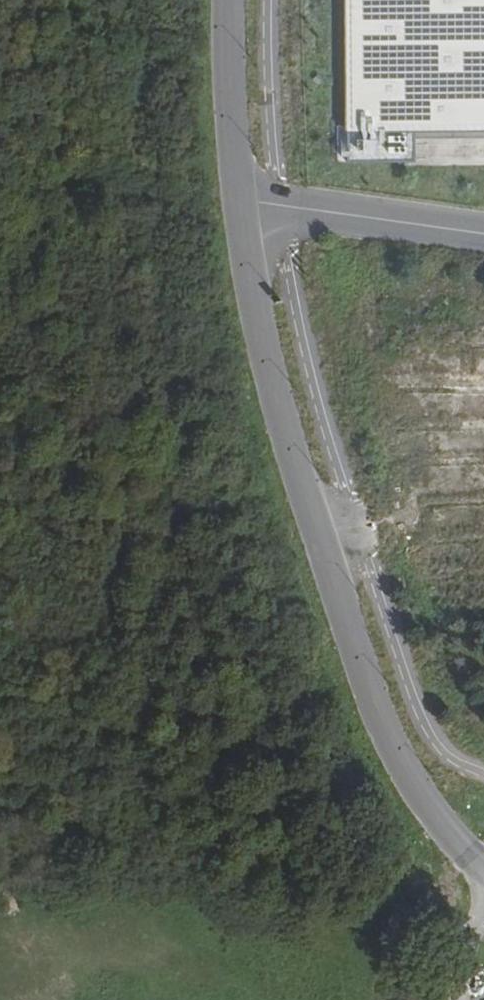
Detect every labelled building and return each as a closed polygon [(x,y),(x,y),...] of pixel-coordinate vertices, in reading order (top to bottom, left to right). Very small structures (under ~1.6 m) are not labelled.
[(347,163),(405,162),(405,130),(483,129),(483,0),(346,0),(347,163)]
